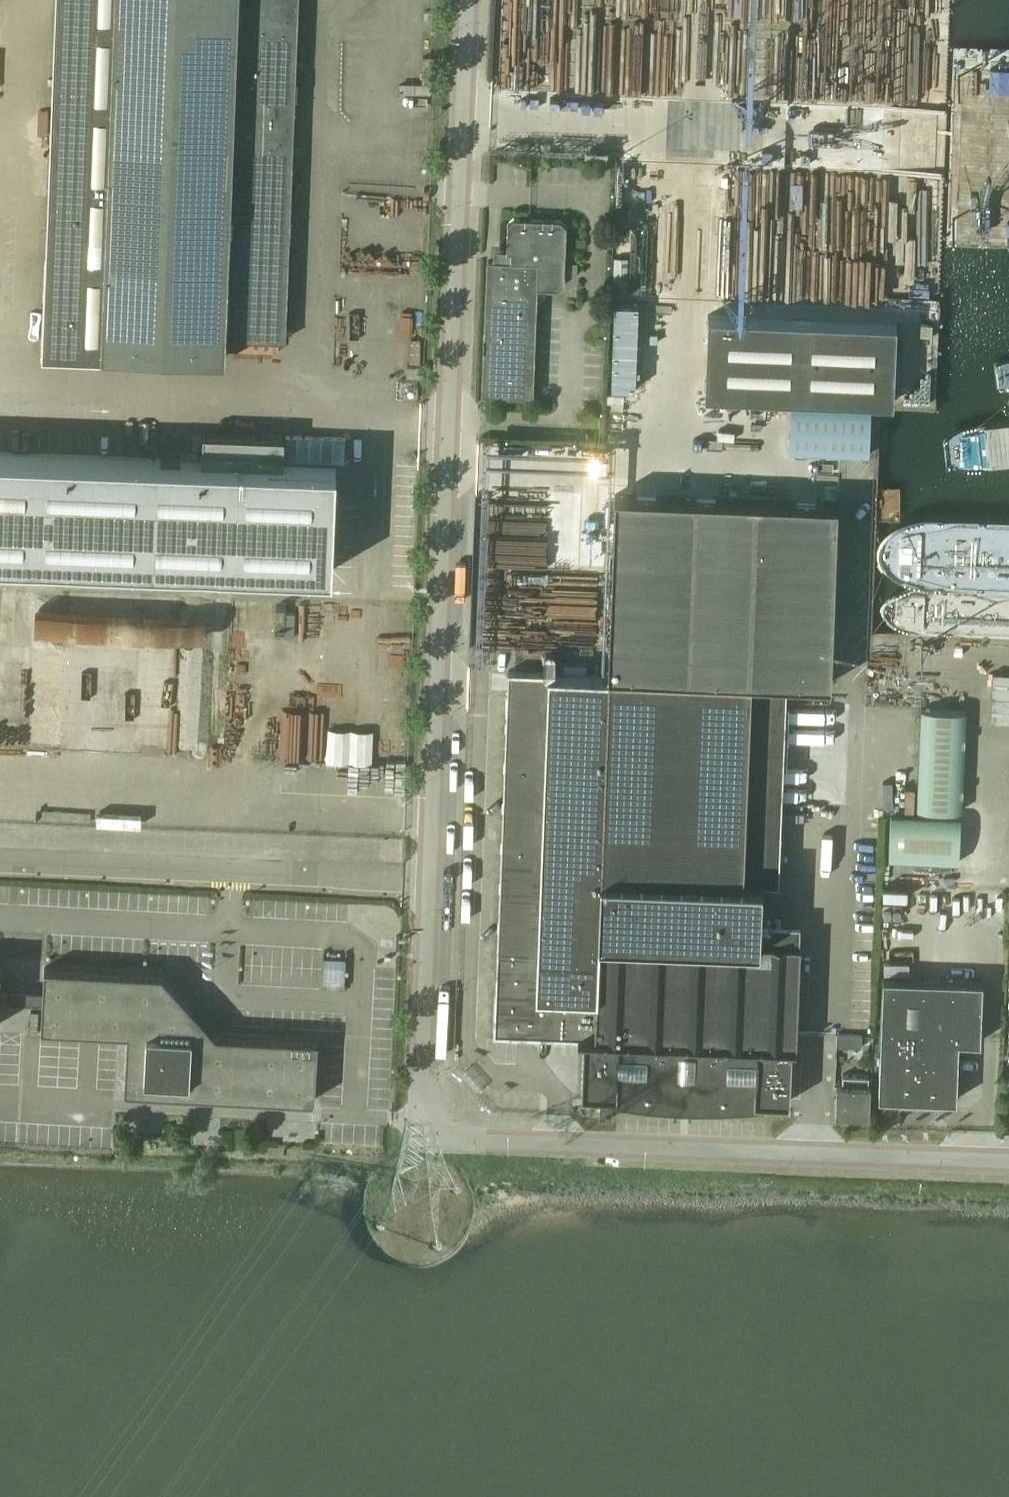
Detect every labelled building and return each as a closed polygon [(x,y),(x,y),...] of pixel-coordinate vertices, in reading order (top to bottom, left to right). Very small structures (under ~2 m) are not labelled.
[(224,357),(224,337),(284,339),(297,0),(56,0),(43,350),(102,352),(102,354),(164,356),(164,354),(224,357)] [(483,394),(532,396),(536,287),(557,288),(564,283),(566,226),(560,219),(514,217),(507,223),(506,250),(501,250),(501,262),(488,261),(483,394)] [(705,394),(893,402),(896,322),(708,315),(705,394)] [(407,365),(406,375),(423,376),(423,366),(407,365)] [(791,403),(789,451),(869,454),(871,406),(791,403)] [(336,465),(283,463),(284,435),(203,432),(201,460),(0,452),(0,558),(332,571),(336,465)] [(582,1093),(789,1101),(792,1045),(796,1045),(800,942),(760,941),(770,681),(831,683),(838,503),(614,495),(608,675),(508,671),(494,1033),(579,1036),(579,1037),(584,1037),(582,1093)] [(921,709),(917,809),(960,810),(964,711),(921,709)] [(888,857),(958,860),(960,816),(890,813),(888,857)] [(314,1100),(318,1039),(216,1034),(214,1032),(201,1018),(191,1018),(192,1007),(161,973),(44,967),(43,992),(0,990),(0,1000),(42,1003),(41,1028),(127,1032),(124,1090),(185,1093),(185,1087),(254,1091),(254,1097),(314,1100)] [(878,1096),(956,1099),(958,1041),(980,1041),(982,980),(883,976),(878,1096)] [(836,1046),(861,1047),(862,1035),(836,1034),(836,1046)] [(835,1110),(835,1114),(841,1115),(867,1116),(867,1115),(869,1116),(870,1085),(868,1085),(868,1075),(842,1074),(842,1090),(836,1090),(835,1109),(835,1110)] [(600,1118),(612,1118),(612,1106),(600,1106),(600,1118)]
